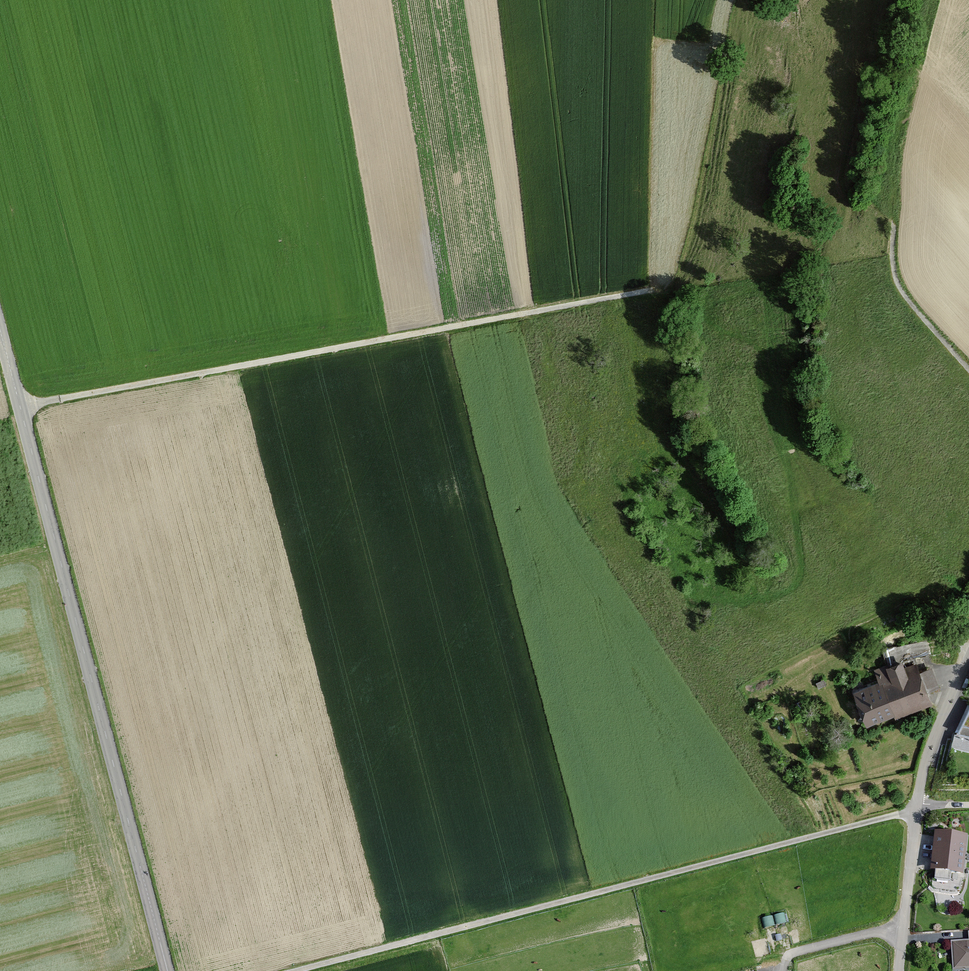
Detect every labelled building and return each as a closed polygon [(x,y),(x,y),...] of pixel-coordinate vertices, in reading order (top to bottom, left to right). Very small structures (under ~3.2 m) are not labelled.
[(881,684),(859,691),(871,725),(933,704),(929,693),(941,689),(933,667),(912,675),(907,662),(877,673),(881,684)] [(968,701),(955,731),(968,735),(968,701)] [(968,837),(937,833),(931,874),(963,878),(968,837)] [(950,944),(953,970),(965,970),(968,970),(968,942),(950,944)]
